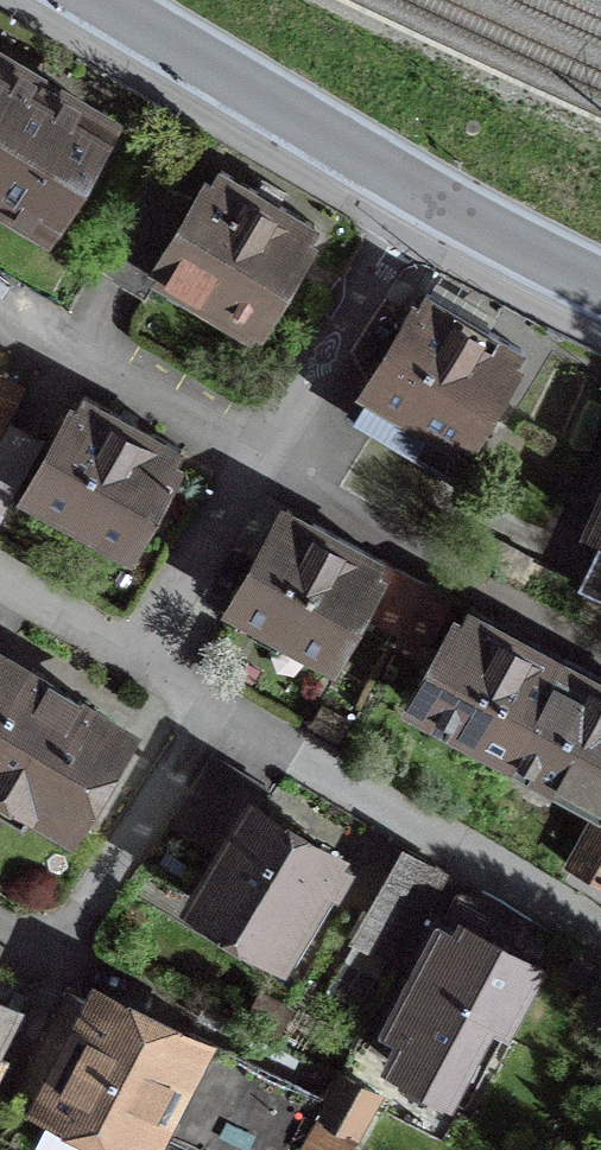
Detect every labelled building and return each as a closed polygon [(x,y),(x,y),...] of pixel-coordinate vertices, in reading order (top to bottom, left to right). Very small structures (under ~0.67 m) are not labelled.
[(0,60),(0,199),(48,227),(110,124),(51,89),(0,60)] [(273,201),(220,169),(199,203),(148,173),(95,261),(147,292),(159,273),(208,302),(213,292),(257,319),(314,225),(273,201)] [(473,324),(428,296),(353,417),(460,482),(481,449),(466,440),(520,352),(473,324)] [(0,377),(0,429),(22,389),(0,377)] [(144,429),(85,397),(33,492),(129,543),(180,448),(144,429)] [(9,422),(0,437),(0,510),(4,512),(44,441),(9,422)] [(587,496),(600,503),(589,528),(600,534),(600,467),(587,496)] [(347,542),(287,510),(237,605),(331,655),(365,591),(382,561),(347,542)] [(579,591),(600,602),(600,543),(579,591)] [(401,635),(428,586),(382,561),(365,591),(380,599),(370,618),(401,635)] [(401,635),(396,645),(419,657),(451,598),(428,586),(401,635)] [(514,754),(554,681),(519,661),(460,629),(420,702),(486,739),(479,753),(506,768),(514,754)] [(66,823),(122,729),(59,691),(0,656),(0,783),(66,823)] [(514,754),(600,802),(600,706),(554,681),(514,754)] [(351,867),(254,809),(263,793),(212,762),(177,821),(228,852),(198,902),(288,956),(330,885),(337,890),(351,867)] [(598,819),(571,867),(600,883),(600,821),(598,819)] [(442,875),(405,853),(357,937),(394,958),(442,875)] [(461,940),(444,931),(393,1026),(410,1034),(395,1063),(464,1100),(535,967),(513,956),(533,919),(481,892),(457,894),(444,917),(467,929),(461,940)] [(66,988),(8,1103),(32,1116),(43,1092),(57,1099),(38,1137),(40,1145),(50,1149),(81,1149),(97,1119),(138,1140),(181,1056),(195,1063),(162,1129),(204,1149),(297,1149),(327,1100),(193,1033),(186,1048),(66,988)] [(340,1076),(327,1100),(301,1149),(303,1149),(343,1149),(352,1132),(356,1134),(376,1095),(340,1076)]
